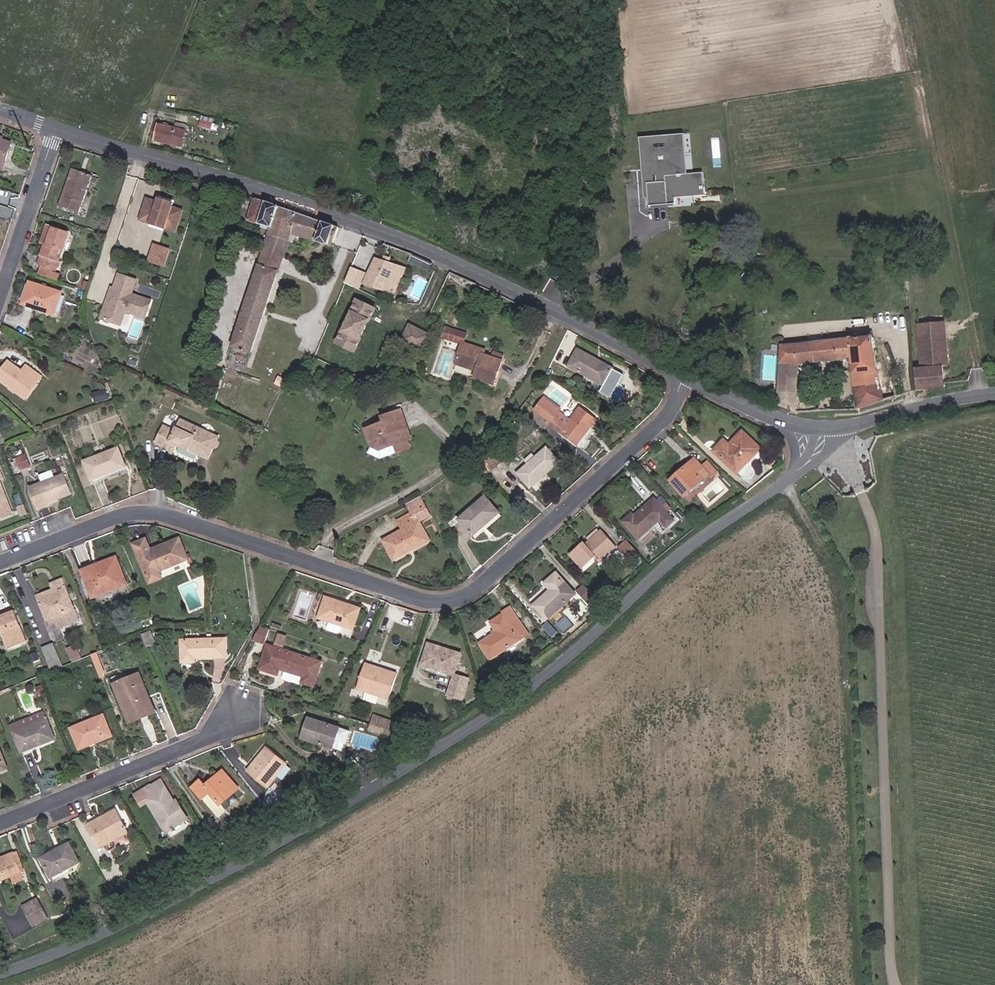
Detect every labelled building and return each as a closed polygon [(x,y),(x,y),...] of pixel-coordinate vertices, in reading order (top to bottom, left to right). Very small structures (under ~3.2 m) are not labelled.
[(179,126),(163,122),(160,141),(189,148),(193,118),(181,115),(179,126)] [(690,173),(687,136),(651,139),(654,167),(664,167),(665,178),(656,179),(658,200),(683,198),(682,192),(710,190),(709,182),(705,182),(704,180),(686,182),(685,173),(690,173)] [(0,137),(0,169),(8,172),(16,143),(0,137)] [(96,176),(76,169),(63,205),(85,212),(96,176)] [(162,201),(151,197),(143,219),(182,233),(189,210),(179,208),(180,202),(164,197),(162,201)] [(257,253),(275,259),(283,233),(288,214),(245,202),(239,223),(263,230),(257,253)] [(283,233),(323,244),(330,226),(288,214),(283,233)] [(69,269),(81,232),(61,225),(58,234),(62,235),(59,242),(52,263),(53,264),(69,269)] [(175,249),(158,244),(153,262),(169,268),(175,249)] [(270,274),(275,259),(257,253),(252,268),(270,274)] [(422,259),(412,254),(410,253),(407,258),(419,264),(422,259)] [(427,268),(430,263),(422,259),(419,264),(427,268)] [(66,277),(69,269),(53,264),(50,272),(66,277)] [(365,288),(383,294),(393,271),(388,269),(374,264),(365,288)] [(243,363),(270,274),(252,268),(223,356),(243,363)] [(383,294),(395,299),(404,275),(393,271),(383,294)] [(144,293),(149,279),(132,273),(127,287),(144,293)] [(350,291),(356,276),(348,273),(342,288),(350,291)] [(356,294),(362,279),(356,276),(350,291),(356,294)] [(68,290),(34,280),(27,305),(63,316),(68,290)] [(127,287),(124,286),(121,295),(127,296),(125,304),(120,306),(116,319),(134,325),(138,311),(159,318),(165,300),(144,293),(127,287)] [(125,304),(127,296),(121,295),(113,318),(116,319),(120,306),(125,304)] [(380,309),(362,300),(342,342),(361,351),(380,309)] [(915,368),(917,388),(945,386),(943,365),(948,365),(943,321),(917,324),(922,367),(915,368)] [(422,350),(429,334),(409,325),(402,340),(422,350)] [(461,343),(465,333),(444,326),(441,335),(461,343)] [(873,338),(781,345),(777,404),(801,405),(805,365),(855,361),(856,392),(858,394),(861,394),(861,411),(878,404),(873,338)] [(491,383),(500,360),(499,360),(490,357),(482,354),(483,350),(462,342),(453,364),(474,372),(473,377),(491,383)] [(619,368),(583,347),(572,366),(610,386),(619,368)] [(499,360),(501,354),(492,351),(490,357),(499,360)] [(26,370),(13,360),(1,377),(29,399),(45,376),(30,365),(26,370)] [(31,404),(43,390),(40,387),(28,401),(31,404)] [(563,406),(568,397),(551,387),(546,396),(563,406)] [(115,407),(113,398),(101,401),(103,410),(115,407)] [(552,424),(556,417),(560,412),(543,401),(535,412),(552,424)] [(551,426),(580,446),(600,418),(584,408),(571,428),(556,417),(552,424),(551,426)] [(418,438),(407,409),(387,415),(389,422),(369,430),(375,447),(387,451),(402,446),(405,452),(418,447),(415,439),(418,438)] [(215,444),(219,437),(182,417),(173,433),(162,427),(153,444),(169,452),(173,446),(197,459),(198,456),(204,459),(207,454),(210,455),(211,453),(214,452),(217,448),(215,444)] [(769,448),(749,430),(736,443),(730,439),(718,452),(745,475),(769,448)] [(566,462),(552,446),(521,474),(536,488),(566,462)] [(126,448),(88,461),(97,483),(133,468),(126,448)] [(21,465),(33,462),(29,449),(17,452),(21,465)] [(205,464),(210,455),(207,454),(204,459),(198,456),(197,459),(205,464)] [(687,463),(695,472),(702,465),(695,457),(687,463)] [(669,480),(684,497),(705,478),(710,473),(714,477),(719,471),(708,459),(702,465),(695,472),(687,463),(669,480)] [(0,480),(4,479),(0,465),(0,518),(10,515),(0,480)] [(710,473),(705,478),(710,483),(715,479),(714,477),(710,473)] [(69,474),(34,487),(42,510),(77,496),(69,474)] [(507,513),(490,494),(463,520),(480,537),(507,513)] [(407,531),(386,541),(397,562),(436,541),(423,521),(437,516),(426,498),(411,505),(415,514),(402,520),(407,531)] [(683,521),(659,498),(640,514),(638,512),(628,522),(646,541),(667,522),(674,530),(683,521)] [(623,548),(607,530),(592,543),(590,541),(575,554),(588,568),(602,556),(607,561),(623,548)] [(152,538),(137,543),(154,585),(169,580),(166,573),(194,561),(185,538),(156,549),(152,538)] [(631,539),(624,546),(636,559),(644,553),(631,539)] [(93,569),(95,576),(119,567),(116,560),(93,569)] [(92,602),(127,588),(119,567),(95,576),(93,569),(81,574),(92,602)] [(581,596),(561,571),(548,583),(554,590),(538,605),(552,622),(581,596)] [(580,591),(590,601),(597,595),(587,585),(580,591)] [(68,598),(64,588),(53,592),(55,598),(40,604),(41,608),(68,598)] [(336,631),(348,637),(361,607),(326,593),(313,622),(322,626),(327,616),(340,622),(336,631)] [(76,619),(68,598),(41,608),(50,629),(57,626),(75,619),(76,619)] [(519,618),(511,605),(503,610),(505,613),(511,622),(519,618)] [(3,638),(9,653),(27,645),(15,613),(7,616),(8,618),(1,621),(0,620),(0,639),(3,638)] [(480,641),(491,658),(529,634),(519,618),(511,622),(505,613),(491,621),(497,631),(480,641)] [(322,626),(336,631),(340,622),(327,616),(322,626)] [(75,619),(57,626),(60,635),(79,627),(75,619)] [(253,640),(265,645),(270,629),(261,626),(253,640)] [(155,646),(150,634),(141,637),(147,650),(155,646)] [(276,646),(284,648),(287,638),(279,635),(276,646)] [(230,639),(185,640),(185,665),(202,665),(202,661),(230,660),(230,639)] [(42,648),(52,671),(62,667),(53,644),(42,648)] [(315,689),(323,663),(267,646),(259,669),(279,675),(281,670),(305,677),(303,686),(315,689)] [(418,673),(452,676),(454,655),(421,651),(418,673)] [(41,659),(38,652),(31,655),(34,662),(41,659)] [(403,673),(369,662),(362,689),(396,699),(403,673)] [(449,698),(464,700),(467,678),(452,676),(449,698)] [(132,714),(153,705),(142,679),(122,688),(132,714)] [(153,705),(132,714),(122,688),(115,690),(127,719),(154,708),(153,705)] [(390,735),(395,720),(375,714),(370,729),(390,735)] [(109,716),(75,728),(84,752),(119,737),(109,716)] [(348,727),(315,717),(308,740),(342,750),(348,727)] [(46,744),(43,739),(52,735),(46,720),(15,734),(24,754),(46,744)] [(46,744),(55,741),(52,735),(43,739),(46,744)] [(0,748),(0,776),(13,770),(3,747),(0,748)] [(271,748),(252,771),(276,790),(295,764),(271,748)] [(248,789),(228,769),(213,784),(208,778),(196,787),(208,801),(216,794),(229,808),(248,789)] [(180,801),(166,780),(154,787),(159,796),(152,803),(175,835),(196,821),(183,799),(180,801)] [(143,807),(151,801),(145,792),(137,798),(143,807)] [(121,810),(92,825),(105,850),(135,835),(121,810)] [(71,842),(45,857),(57,879),(74,870),(72,866),(82,861),(71,842)] [(25,870),(15,852),(0,859),(0,883),(16,875),(25,870)] [(28,877),(25,870),(16,875),(20,881),(28,877)] [(48,917),(40,902),(36,904),(33,900),(22,906),(33,926),(48,917)]
